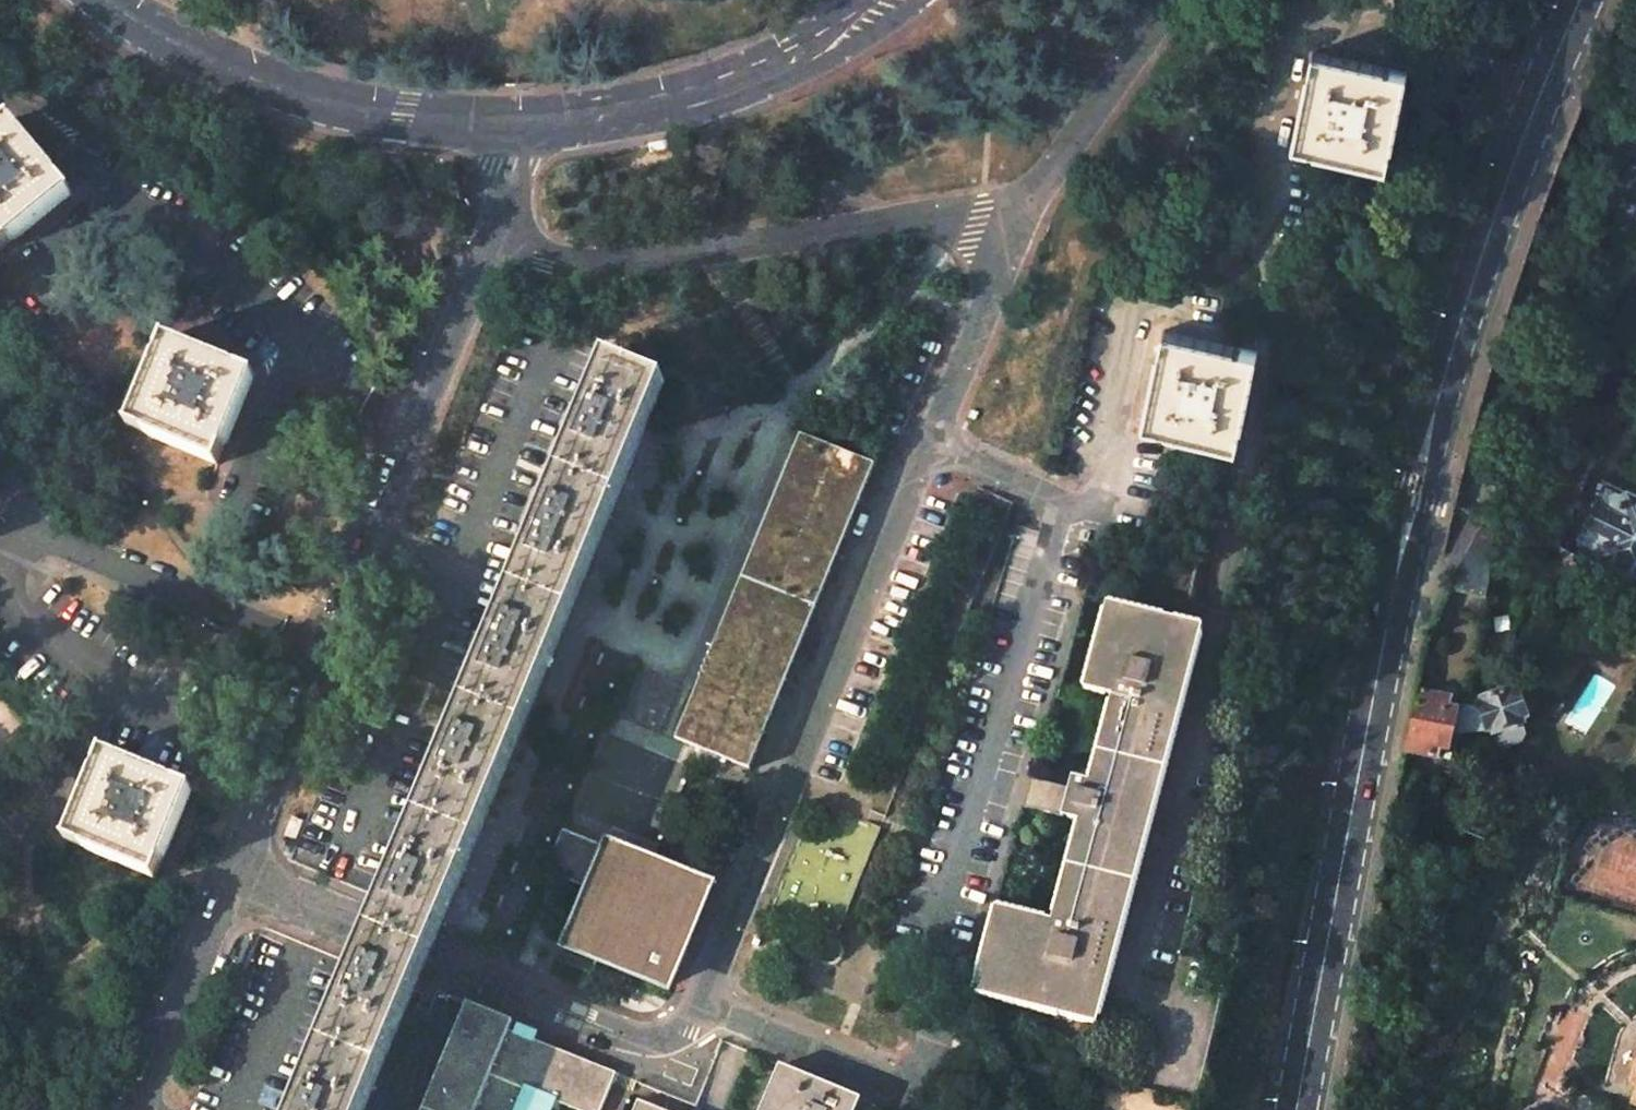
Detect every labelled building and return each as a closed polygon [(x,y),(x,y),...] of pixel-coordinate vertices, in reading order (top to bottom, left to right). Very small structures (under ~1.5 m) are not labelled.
[(1359,62),(1313,53),(1294,147),(1387,166),(1406,72),(1359,62)] [(11,118),(0,127),(0,252),(72,192),(41,155),(11,118)] [(1621,203),(1635,213),(1635,162),(1615,192),(1625,198),(1621,203)] [(1163,332),(1143,425),(1237,445),(1257,352),(1210,342),(1163,332)] [(209,357),(165,339),(129,427),(218,463),(253,375),(209,357)] [(577,435),(559,479),(617,503),(646,433),(666,384),(608,361),(577,435)] [(750,769),(874,464),(800,434),(693,695),(675,739),(695,747),(750,769)] [(549,505),(511,597),(568,621),(617,503),(559,479),(549,505)] [(1578,543),(1598,552),(1598,554),(1635,571),(1635,493),(1626,489),(1625,491),(1605,482),(1596,501),(1595,500),(1585,523),(1586,524),(1578,543)] [(1483,518),(1450,589),(1485,601),(1491,521),(1483,518)] [(485,660),(462,716),(520,740),(568,621),(511,597),(485,660)] [(1201,628),(1105,602),(1082,688),(1111,696),(1088,781),(1071,776),(1067,789),(1034,780),(1027,807),(1079,821),(1051,923),(994,908),(971,992),(1095,1025),(1201,628)] [(1416,692),(1405,751),(1436,757),(1440,739),(1450,741),(1452,733),(1487,731),(1490,745),(1496,743),(1504,747),(1521,742),(1525,734),(1513,694),(1503,697),(1501,692),(1482,699),(1483,703),(1480,704),(1479,710),(1465,707),(1463,714),(1457,713),(1457,711),(1447,709),(1449,698),(1416,692)] [(446,754),(413,834),(471,858),(520,740),(462,716),(446,754)] [(147,770),(103,752),(67,841),(156,877),(192,788),(147,770)] [(372,934),(364,953),(422,977),(430,958),(444,924),(471,858),(413,834),(394,879),(386,900),(372,934)] [(609,846),(607,851),(582,840),(566,880),(590,889),(564,952),(670,996),(714,889),(648,862),(609,846)] [(422,977),(364,953),(359,966),(351,984),(316,1071),(373,1095),(422,977)] [(467,1002),(448,1049),(422,1109),(504,1109),(505,1109),(507,1109),(528,1109),(535,1093),(576,1109),(601,1109),(616,1073),(508,1029),(512,1020),(467,1002)] [(779,1065),(760,1109),(858,1109),(862,1100),(779,1065)] [(373,1095),(316,1071),(300,1109),(367,1109),(373,1095)] [(638,1101),(634,1109),(661,1109),(638,1101)]
